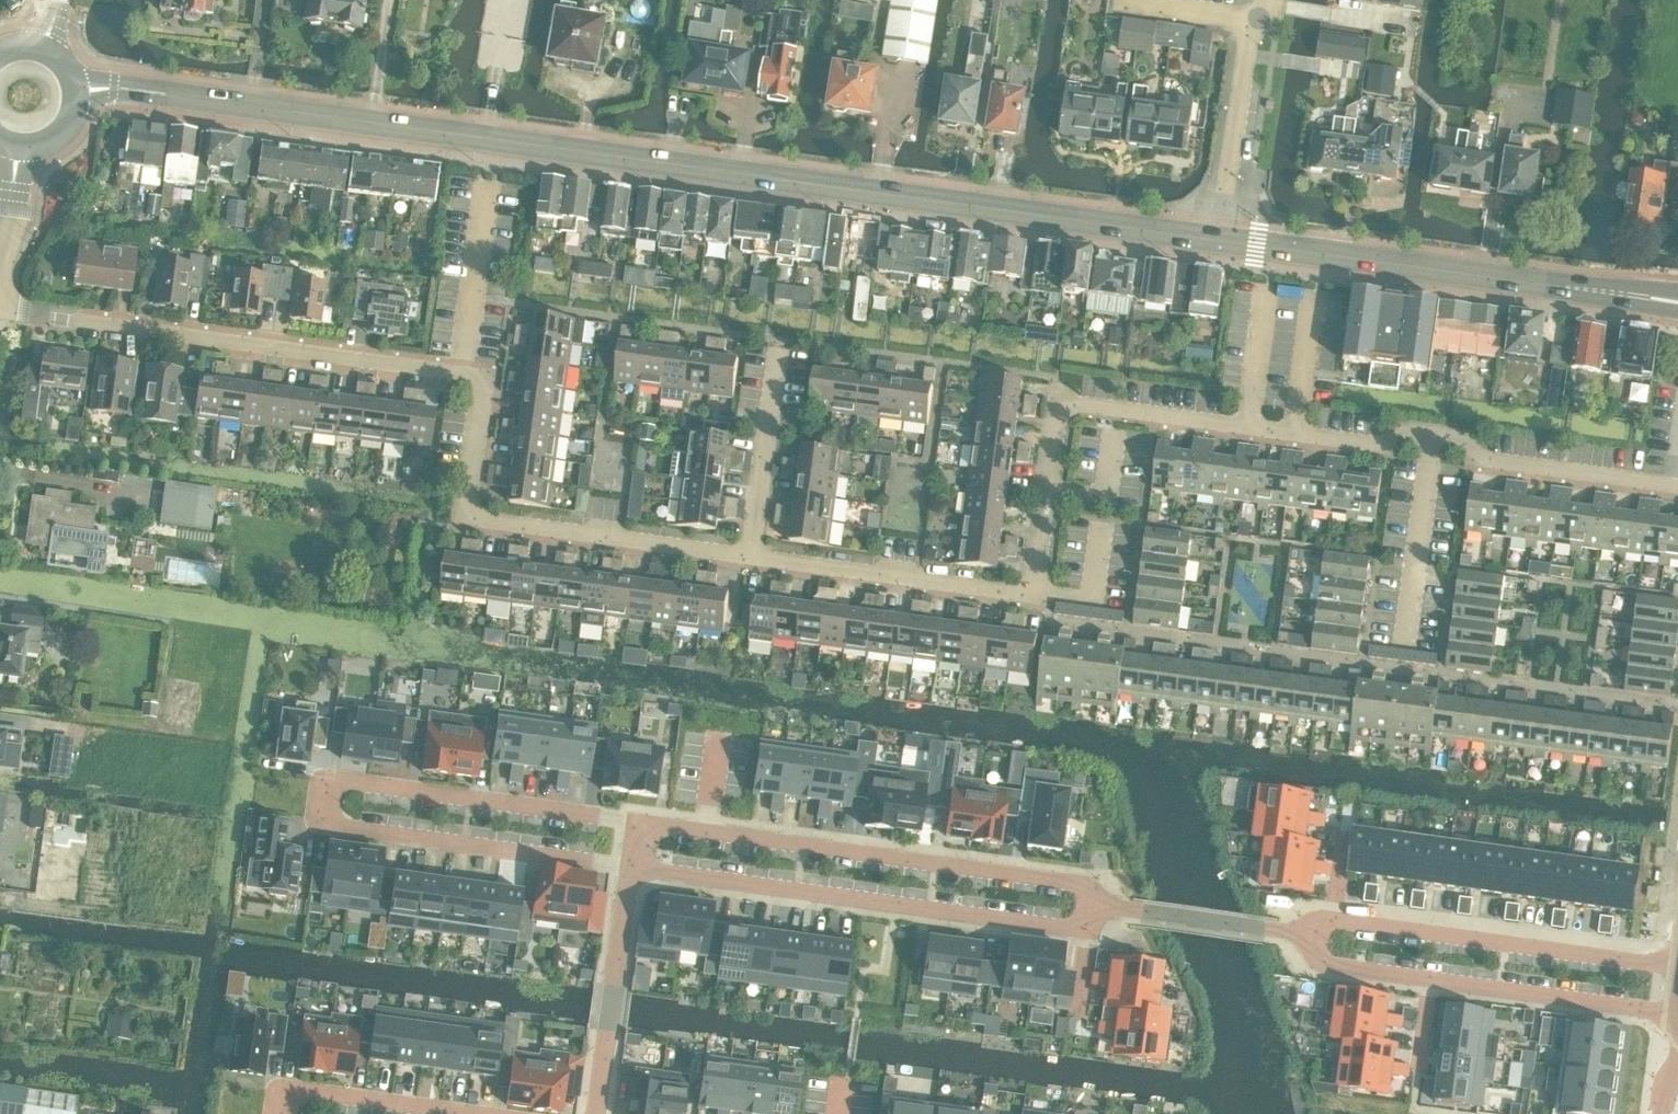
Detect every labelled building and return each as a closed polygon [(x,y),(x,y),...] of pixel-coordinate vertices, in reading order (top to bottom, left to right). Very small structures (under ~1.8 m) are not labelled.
[(159,11),(181,14),(181,15),(184,15),(183,20),(196,21),(197,17),(200,17),(201,14),(212,15),(214,0),(161,0),(159,11)] [(304,20),(307,21),(310,24),(319,23),(344,26),(353,31),(356,29),(361,29),(365,0),(307,0),(304,20)] [(927,65),(938,0),(877,0),(892,2),(883,58),(887,58),(887,60),(888,62),(895,63),(897,62),(898,60),(927,65)] [(1383,3),(1419,9),(1421,0),(1384,0),(1383,3)] [(574,62),(597,66),(605,22),(576,17),(578,6),(562,3),(552,59),(556,59),(555,65),(573,69),(574,62)] [(738,33),(743,9),(728,6),(724,30),(738,33)] [(789,100),(788,99),(796,42),(806,43),(811,15),(780,10),(779,16),(764,14),(759,48),(768,49),(761,95),(769,97),(769,101),(787,104),(788,104),(789,100)] [(692,48),(686,84),(689,84),(689,87),(703,90),(703,86),(715,88),(726,14),(716,12),(713,27),(693,24),(689,47),(692,48)] [(726,14),(715,88),(727,90),(726,93),(740,96),(741,92),(744,93),(749,55),(730,53),(733,35),(723,34),(726,14)] [(1124,19),(1120,48),(1136,51),(1141,22),(1124,19)] [(1141,22),(1136,51),(1153,53),(1154,46),(1158,25),(1157,24),(1141,22)] [(618,25),(612,55),(642,60),(648,30),(618,25)] [(1173,25),(1170,48),(1180,50),(1184,26),(1173,25)] [(1193,52),(1192,59),(1210,62),(1212,47),(1212,46),(1212,45),(1214,33),(1212,33),(1196,31),(1193,52)] [(974,128),(984,59),(987,38),(972,35),(964,85),(948,83),(942,123),(945,124),(947,128),(955,129),(960,126),(974,128)] [(1322,35),(1319,56),(1363,63),(1366,42),(1322,35)] [(847,109),(870,113),(876,74),(851,70),(853,56),(839,54),(830,106),(832,106),(832,108),(834,111),(842,112),(847,109)] [(1393,96),(1397,69),(1370,65),(1367,92),(1393,96)] [(991,102),(993,102),(988,132),(1000,134),(1001,133),(1017,136),(1023,94),(1006,91),(1009,75),(995,72),(991,102)] [(1089,139),(1094,140),(1099,100),(1098,100),(1099,89),(1067,85),(1060,135),(1077,137),(1076,139),(1089,141),(1089,139)] [(1099,100),(1094,140),(1095,140),(1095,142),(1108,143),(1108,141),(1121,143),(1128,87),(1118,85),(1115,102),(1099,100)] [(1145,89),(1134,87),(1127,144),(1145,146),(1145,148),(1155,150),(1160,108),(1142,106),(1145,89)] [(1584,95),(1557,91),(1552,126),(1579,130),(1584,95)] [(1193,102),(1180,100),(1178,110),(1160,108),(1155,150),(1158,150),(1158,148),(1164,149),(1163,151),(1177,153),(1177,151),(1187,152),(1193,102)] [(1267,101),(1266,108),(1273,109),(1274,102),(1267,101)] [(1345,120),(1337,173),(1352,175),(1352,177),(1361,178),(1363,177),(1367,178),(1372,143),(1370,142),(1354,140),(1359,104),(1357,103),(1347,109),(1346,117),(1345,120)] [(1631,124),(1644,126),(1646,113),(1633,111),(1631,124)] [(1671,115),(1667,143),(1677,144),(1677,116),(1671,115)] [(1310,169),(1337,173),(1345,120),(1335,119),(1335,120),(1332,137),(1315,135),(1310,169)] [(133,167),(143,168),(148,126),(128,124),(123,165),(119,165),(117,179),(131,181),(133,167)] [(1372,143),(1367,178),(1395,182),(1397,165),(1399,166),(1399,161),(1398,161),(1400,147),(1399,147),(1401,133),(1383,131),(1384,125),(1373,124),(1370,142),(1372,143)] [(1472,124),(1470,132),(1479,134),(1481,126),(1472,124)] [(148,126),(143,168),(155,170),(161,170),(166,129),(148,126)] [(163,181),(162,184),(182,186),(193,187),(194,182),(196,162),(192,161),(195,133),(170,129),(164,171),(163,181)] [(1431,186),(1460,191),(1469,134),(1458,133),(1455,153),(1436,150),(1431,186)] [(199,134),(196,162),(194,182),(206,184),(208,171),(218,172),(223,137),(199,134)] [(1469,134),(1460,191),(1488,195),(1493,159),(1475,157),(1478,136),(1469,134)] [(223,137),(218,172),(219,172),(219,166),(233,168),(231,183),(245,184),(251,140),(223,137)] [(1544,182),(1534,181),(1537,158),(1521,155),(1523,139),(1510,137),(1501,195),(1514,197),(1517,201),(1523,202),(1525,199),(1530,199),(1531,198),(1541,199),(1544,182)] [(265,188),(276,190),(282,145),(260,142),(255,179),(266,181),(265,188)] [(282,145),(276,190),(288,191),(289,184),(299,185),(304,147),(282,145)] [(304,147),(299,185),(311,187),(308,204),(318,206),(325,150),(304,147)] [(325,150),(318,206),(318,211),(329,212),(331,190),(342,191),(347,153),(325,150)] [(346,192),(369,195),(374,157),(352,154),(346,192)] [(374,157),(369,195),(391,198),(396,160),(374,157)] [(396,160),(391,198),(412,201),(417,163),(396,160)] [(417,163),(412,201),(433,204),(438,166),(417,163)] [(1618,201),(1627,202),(1624,225),(1627,225),(1629,229),(1638,230),(1640,228),(1643,228),(1644,224),(1650,225),(1651,217),(1659,218),(1665,183),(1668,179),(1677,180),(1677,166),(1670,165),(1669,168),(1654,166),(1652,181),(1645,180),(1645,185),(1630,183),(1630,185),(1620,184),(1616,187),(1615,197),(1618,201)] [(538,230),(561,233),(568,183),(544,180),(538,230)] [(568,183),(561,233),(562,233),(563,232),(577,234),(579,221),(588,222),(590,209),(605,211),(608,189),(607,189),(593,187),(592,186),(568,183)] [(197,184),(196,191),(205,192),(206,185),(197,184)] [(602,236),(630,240),(632,225),(628,219),(632,192),(608,189),(605,211),(602,236)] [(632,232),(632,225),(630,240),(660,244),(667,197),(640,193),(635,232),(632,232)] [(173,197),(163,196),(161,208),(172,209),(173,197)] [(159,219),(161,198),(148,197),(146,218),(159,219)] [(667,197),(660,244),(660,250),(683,252),(690,200),(667,197)] [(350,225),(353,200),(341,199),(338,223),(350,225)] [(690,200),(683,252),(683,253),(685,240),(694,241),(694,246),(707,248),(707,243),(708,243),(713,203),(690,200)] [(247,203),(230,201),(227,227),(244,229),(247,203)] [(713,203),(708,243),(731,246),(736,206),(713,203)] [(752,259),(753,255),(754,255),(761,208),(740,205),(736,240),(744,241),(742,253),(752,255),(752,259)] [(753,255),(752,259),(756,259),(757,258),(797,263),(797,260),(798,260),(804,214),(761,208),(754,255),(753,255)] [(804,214),(798,260),(811,262),(812,250),(821,251),(826,217),(804,214)] [(245,229),(254,230),(256,217),(247,216),(245,229)] [(841,272),(844,246),(848,220),(830,217),(826,244),(827,244),(823,270),(841,272)] [(274,218),(273,228),(286,229),(287,220),(274,218)] [(892,232),(880,226),(876,260),(881,260),(879,273),(886,274),(893,275),(892,282),(910,285),(911,277),(913,278),(919,235),(912,234),(908,228),(899,227),(892,232)] [(919,235),(913,278),(948,282),(952,281),(958,236),(945,238),(940,232),(932,231),(925,236),(919,235)] [(382,253),(384,235),(364,233),(362,251),(382,253)] [(405,255),(408,235),(393,233),(391,253),(405,255)] [(959,235),(958,236),(952,281),(953,281),(987,285),(993,242),(983,241),(983,238),(959,235)] [(993,242),(987,285),(989,285),(990,276),(1020,280),(1018,292),(1031,294),(1037,250),(1026,249),(1027,244),(994,240),(993,242)] [(419,245),(418,256),(431,257),(432,247),(419,245)] [(75,286),(130,293),(135,253),(80,246),(75,286)] [(1037,250),(1031,294),(1061,297),(1067,254),(1064,254),(1061,249),(1038,246),(1037,251),(1037,250)] [(1067,254),(1061,297),(1067,298),(1068,294),(1080,296),(1080,290),(1088,291),(1087,295),(1093,257),(1090,257),(1088,253),(1069,250),(1069,254),(1067,254)] [(1093,257),(1087,295),(1131,301),(1132,290),(1137,291),(1140,263),(1136,265),(1113,262),(1109,256),(1099,254),(1097,258),(1093,257)] [(183,309),(186,289),(200,291),(204,259),(190,257),(189,265),(160,261),(154,305),(183,309)] [(557,261),(538,259),(536,272),(555,275),(557,261)] [(1140,263),(1137,291),(1142,291),(1140,303),(1170,307),(1169,315),(1187,318),(1188,316),(1195,268),(1146,261),(1140,263)] [(579,275),(595,277),(597,265),(581,262),(579,275)] [(597,265),(595,277),(611,280),(613,267),(597,265)] [(262,293),(277,295),(281,269),(262,267),(261,275),(234,271),(229,313),(259,317),(262,293)] [(626,268),(625,283),(632,284),(633,269),(626,268)] [(1195,268),(1188,316),(1217,319),(1223,272),(1195,268)] [(293,297),(289,321),(320,325),(325,283),(299,280),(300,272),(281,269),(277,295),(293,297)] [(674,280),(656,277),(654,287),(672,290),(674,280)] [(854,318),(853,320),(866,321),(867,319),(872,279),(859,277),(854,318)] [(408,302),(392,300),(394,289),(357,284),(352,321),(368,323),(367,334),(403,339),(408,302)] [(703,286),(701,296),(717,298),(718,288),(703,286)] [(776,300),(792,302),(794,289),(778,287),(776,300)] [(794,289),(792,302),(809,304),(811,291),(794,289)] [(1353,289),(1343,361),(1430,373),(1434,351),(1436,332),(1441,301),(1409,297),(1409,298),(1384,295),(1384,293),(1353,289)] [(735,302),(749,303),(750,292),(736,290),(735,302)] [(1436,332),(1434,351),(1498,360),(1498,362),(1501,343),(1504,314),(1505,311),(1441,301),(1436,332)] [(909,307),(907,324),(922,327),(924,310),(909,307)] [(936,326),(946,327),(948,313),(938,312),(936,326)] [(1510,344),(1501,343),(1498,362),(1536,367),(1537,361),(1538,361),(1544,319),(1540,318),(1538,315),(1530,314),(1528,317),(1514,315),(1510,344)] [(536,315),(533,339),(572,344),(583,346),(587,322),(536,315)] [(949,328),(960,330),(962,317),(951,315),(949,328)] [(1554,348),(1551,365),(1572,368),(1601,373),(1610,374),(1610,376),(1612,376),(1616,353),(1619,331),(1608,329),(1608,328),(1597,326),(1594,322),(1585,321),(1581,323),(1579,323),(1575,351),(1554,348)] [(517,327),(516,337),(528,339),(529,329),(517,327)] [(632,340),(633,328),(623,327),(622,339),(632,340)] [(1616,353),(1612,376),(1619,377),(1621,370),(1653,375),(1655,376),(1662,333),(1627,327),(1622,355),(1616,353)] [(1109,345),(1123,346),(1125,330),(1110,329),(1109,345)] [(1047,331),(1045,343),(1055,344),(1057,344),(1059,332),(1057,332),(1047,331)] [(660,344),(669,345),(671,333),(661,332),(660,344)] [(1073,346),(1083,347),(1085,333),(1075,332),(1073,346)] [(671,333),(669,345),(679,347),(681,334),(671,333)] [(514,346),(526,348),(528,339),(516,337),(514,346)] [(707,350),(716,352),(718,339),(708,338),(707,350)] [(533,339),(530,363),(569,368),(572,344),(533,339)] [(718,339),(716,352),(726,353),(728,341),(718,339)] [(621,344),(616,383),(640,386),(645,347),(621,344)] [(1187,357),(1197,358),(1199,347),(1188,345),(1187,357)] [(645,347),(640,386),(663,389),(668,350),(645,347)] [(663,389),(662,400),(685,403),(686,392),(687,392),(692,353),(668,350),(663,389)] [(28,367),(24,400),(21,420),(43,423),(46,403),(48,387),(82,391),(87,358),(44,353),(42,368),(28,367)] [(692,353),(687,392),(710,395),(715,357),(692,353)] [(830,367),(840,368),(841,356),(832,355),(830,367)] [(841,356),(840,368),(849,370),(851,357),(841,356)] [(715,357),(710,395),(735,399),(740,360),(715,357)] [(99,361),(92,412),(129,417),(136,365),(120,363),(119,364),(99,361)] [(878,373),(887,375),(888,363),(880,362),(878,373)] [(510,374),(509,384),(566,391),(569,368),(530,363),(528,376),(510,374)] [(888,363),(887,375),(897,376),(898,364),(888,363)] [(197,392),(194,419),(218,422),(225,366),(216,364),(214,382),(199,380),(198,392),(197,392)] [(225,366),(218,422),(241,426),(246,387),(223,384),(224,378),(234,379),(235,367),(225,366)] [(175,417),(194,419),(197,392),(178,389),(181,371),(148,367),(141,421),(174,426),(175,417)] [(1564,410),(1569,369),(1553,367),(1548,408),(1564,410)] [(924,380),(934,382),(936,370),(926,368),(924,380)] [(262,383),(271,384),(272,372),(263,371),(262,383)] [(815,371),(810,410),(834,413),(839,374),(815,371)] [(272,372),(271,384),(281,386),(282,373),(272,372)] [(1444,375),(1432,373),(1431,381),(1443,383),(1444,375)] [(839,374),(834,413),(857,416),(862,377),(839,374)] [(983,376),(980,400),(1019,405),(1022,381),(983,376)] [(309,390),(317,391),(319,378),(310,377),(309,390)] [(862,377),(857,416),(881,419),(886,380),(862,377)] [(319,378),(317,391),(327,392),(329,380),(319,378)] [(886,380),(881,419),(904,422),(909,384),(886,380)] [(356,396),(364,397),(366,385),(357,384),(356,396)] [(525,396),(524,409),(563,415),(566,391),(509,384),(508,393),(525,396)] [(909,384),(904,422),(928,426),(934,387),(909,384)] [(366,385),(364,397),(375,398),(376,386),(366,385)] [(246,387),(241,426),(265,429),(270,390),(246,387)] [(270,390),(265,429),(288,432),(293,393),(270,390)] [(402,402),(411,403),(413,391),(404,390),(402,402)] [(410,408),(404,456),(405,456),(407,459),(424,461),(427,459),(428,459),(434,412),(424,410),(424,408),(421,404),(423,392),(413,391),(411,403),(411,409),(410,408)] [(293,393),(288,432),(311,435),(317,396),(293,393)] [(317,396),(311,435),(335,438),(340,399),(317,396)] [(1027,397),(1025,406),(1037,408),(1038,398),(1027,397)] [(340,399),(335,438),(358,441),(364,402),(340,399)] [(980,400),(977,423),(1016,428),(1019,405),(980,400)] [(364,402),(358,441),(382,444),(387,405),(364,402)] [(387,405),(382,444),(405,448),(404,456),(410,408),(387,405)] [(584,417),(596,418),(598,407),(586,406),(584,417)] [(1024,416),(1036,417),(1037,408),(1025,406),(1024,416)] [(524,409),(521,433),(560,438),(563,415),(524,409)] [(944,418),(952,419),(953,411),(945,410),(944,418)] [(953,421),(943,420),(942,427),(952,429),(953,421)] [(504,421),(503,431),(515,432),(517,423),(504,421)] [(977,423),(974,447),(1013,452),(1016,428),(977,423)] [(643,424),(641,441),(654,442),(655,426),(643,424)] [(65,437),(65,440),(78,442),(80,429),(67,427),(65,437)] [(502,440),(514,442),(515,432),(503,431),(502,440)] [(692,432),(688,455),(680,454),(680,456),(727,462),(729,448),(731,437),(692,432)] [(521,433),(517,456),(557,462),(560,438),(521,433)] [(878,442),(867,440),(865,451),(876,453),(878,442)] [(1181,454),(1175,500),(1180,500),(1181,493),(1198,495),(1205,441),(1196,440),(1193,455),(1181,454)] [(1205,441),(1198,495),(1214,497),(1213,505),(1219,506),(1225,460),(1213,458),(1215,443),(1205,441)] [(1020,443),(1019,453),(1031,454),(1032,445),(1020,443)] [(1169,499),(1175,500),(1181,454),(1167,452),(1168,445),(1159,443),(1152,489),(1170,491),(1169,499)] [(922,447),(913,446),(912,455),(920,456),(922,447)] [(1225,460),(1219,506),(1224,507),(1225,499),(1242,501),(1250,447),(1240,446),(1238,462),(1225,460)] [(799,458),(796,461),(795,470),(800,470),(839,476),(842,452),(829,450),(805,447),(803,447),(802,458),(799,458)] [(974,447),(971,470),(1010,476),(1013,452),(974,447)] [(1250,447),(1242,501),(1259,503),(1258,511),(1263,512),(1270,466),(1257,464),(1259,449),(1250,447)] [(729,448),(727,462),(733,462),(753,464),(754,457),(753,457),(753,455),(746,454),(734,452),(732,448),(729,448)] [(646,472),(648,450),(640,450),(638,471),(646,472)] [(1270,466),(1263,512),(1269,512),(1270,505),(1287,507),(1294,453),(1284,452),(1282,468),(1270,466)] [(1017,463),(1029,464),(1031,454),(1019,453),(1017,463)] [(1294,453),(1287,507),(1304,509),(1303,517),(1308,518),(1314,472),(1301,470),(1303,455),(1294,453)] [(498,468),(497,477),(553,485),(557,462),(517,456),(515,471),(498,468)] [(677,478),(685,479),(685,480),(724,485),(727,462),(680,456),(677,478)] [(891,469),(892,459),(878,457),(877,467),(891,469)] [(1314,472),(1308,518),(1313,519),(1314,511),(1331,513),(1339,459),(1329,458),(1327,474),(1314,472)] [(785,459),(784,468),(795,470),(796,461),(785,459)] [(1339,459),(1331,513),(1348,515),(1347,523),(1352,524),(1359,478),(1346,476),(1348,461),(1339,459)] [(733,462),(731,471),(749,474),(751,474),(752,474),(753,464),(733,462)] [(784,468),(783,478),(793,479),(795,470),(784,468)] [(800,470),(797,494),(836,499),(839,476),(800,470)] [(971,470),(968,494),(1007,499),(1010,476),(971,470)] [(95,471),(94,478),(116,482),(117,475),(95,471)] [(1359,478),(1352,524),(1358,525),(1359,517),(1376,519),(1382,474),(1373,473),(1372,480),(1359,478)] [(513,490),(511,504),(550,510),(553,485),(497,477),(496,487),(513,490)] [(581,481),(580,489),(590,490),(591,478),(586,478),(581,481)] [(685,480),(682,504),(721,509),(724,485),(685,480)] [(216,489),(166,482),(160,524),(209,532),(216,489)] [(1493,496),(1487,542),(1493,543),(1494,536),(1510,538),(1518,484),(1508,483),(1506,498),(1493,496)] [(1518,484),(1510,538),(1528,540),(1527,548),(1532,548),(1538,502),(1526,501),(1528,485),(1518,484)] [(1471,487),(1465,531),(1483,534),(1482,542),(1487,542),(1493,496),(1480,495),(1481,488),(1471,487)] [(579,489),(576,512),(587,514),(590,490),(580,489),(579,489)] [(1538,502),(1532,548),(1537,549),(1538,541),(1555,544),(1562,490),(1552,489),(1550,504),(1538,502)] [(1013,490),(1012,500),(1024,501),(1025,491),(1013,490)] [(1562,490),(1555,544),(1572,546),(1571,554),(1576,555),(1582,508),(1570,507),(1572,491),(1562,490)] [(33,526),(30,546),(39,547),(39,552),(49,554),(49,555),(87,560),(85,573),(102,575),(108,537),(92,535),(95,509),(69,506),(71,494),(48,491),(47,499),(32,497),(28,525),(33,526)] [(796,505),(794,517),(833,523),(836,499),(797,494),(796,505)] [(968,494),(965,517),(1004,522),(1007,499),(968,494)] [(1582,508),(1576,555),(1581,555),(1582,548),(1599,550),(1606,496),(1597,495),(1595,510),(1582,508)] [(1606,496),(1599,550),(1616,552),(1615,560),(1620,561),(1626,514),(1614,513),(1616,498),(1606,496)] [(728,499),(727,509),(739,511),(740,501),(728,499)] [(1024,511),(1024,501),(1012,500),(1011,509),(1024,511)] [(1626,514),(1620,561),(1626,561),(1627,554),(1643,556),(1651,502),(1641,501),(1639,516),(1626,514)] [(1651,502),(1643,556),(1660,558),(1659,566),(1665,566),(1671,520),(1658,519),(1660,504),(1651,502)] [(682,504),(679,526),(718,531),(721,509),(682,504)] [(779,506),(778,515),(789,517),(794,517),(796,505),(793,505),(790,507),(779,506)] [(737,519),(739,511),(727,509),(726,518),(737,519)] [(1149,513),(1148,523),(1158,524),(1160,515),(1149,513)] [(788,526),(789,517),(778,515),(777,525),(788,526)] [(791,541),(830,547),(833,523),(794,517),(791,541)] [(965,517),(962,541),(1001,546),(1004,522),(965,517)] [(1665,566),(1670,567),(1671,560),(1677,561),(1677,521),(1671,520),(1665,566)] [(1239,523),(1237,535),(1249,537),(1250,525),(1239,523)] [(1147,530),(1144,554),(1189,560),(1192,536),(1147,530)] [(1007,538),(1006,547),(1018,549),(1019,539),(1007,538)] [(1225,552),(1227,540),(1216,539),(1215,551),(1225,552)] [(463,552),(473,554),(475,542),(465,540),(463,552)] [(962,541),(958,565),(997,570),(1001,546),(962,541)] [(475,542),(473,554),(483,555),(484,543),(475,542)] [(1363,543),(1362,552),(1372,554),(1373,544),(1363,543)] [(512,547),(511,559),(520,560),(522,548),(512,547)] [(1005,557),(1017,558),(1018,549),(1006,547),(1005,557)] [(519,565),(514,604),(537,608),(543,568),(533,567),(533,565),(530,561),(531,549),(522,548),(520,560),(519,565)] [(937,551),(928,549),(926,559),(936,560),(937,551)] [(1300,563),(1301,551),(1291,549),(1290,562),(1300,563)] [(557,565),(567,567),(569,555),(559,553),(557,565)] [(472,559),(467,598),(490,601),(496,562),(485,561),(486,558),(483,555),(473,554),(472,559)] [(1144,554),(1141,578),(1185,584),(1189,560),(1144,554)] [(1325,554),(1322,578),(1367,584),(1370,560),(1325,554)] [(569,555),(567,567),(577,568),(578,556),(569,555)] [(442,595),(467,598),(472,559),(448,556),(442,595)] [(1462,556),(1461,566),(1471,567),(1472,558),(1462,556)] [(604,572),(614,573),(615,561),(606,560),(604,572)] [(615,561),(614,573),(624,574),(625,562),(615,561)] [(496,562),(490,601),(514,604),(519,565),(496,562)] [(1543,565),(1541,576),(1550,577),(1551,566),(1543,565)] [(651,578),(661,580),(662,567),(653,566),(651,578)] [(566,572),(561,611),(584,614),(590,575),(579,573),(580,571),(577,568),(567,567),(566,572)] [(660,584),(655,623),(678,627),(684,587),(670,586),(672,569),(662,567),(661,580),(660,584)] [(543,568),(537,608),(561,611),(566,572),(543,568)] [(1551,578),(1572,581),(1574,571),(1552,568),(1551,578)] [(584,614),(583,625),(606,628),(608,617),(613,578),(614,573),(604,572),(601,574),(600,576),(590,575),(584,614)] [(684,587),(678,627),(702,630),(709,574),(700,572),(698,589),(684,587)] [(1460,573),(1457,597),(1502,603),(1505,579),(1460,573)] [(709,574),(702,630),(726,633),(731,594),(707,591),(708,586),(718,587),(719,575),(709,574)] [(1212,576),(1210,587),(1220,589),(1222,578),(1212,576)] [(608,617),(631,620),(637,581),(613,578),(608,617)] [(1141,578),(1137,601),(1182,607),(1185,584),(1141,578)] [(1322,578),(1319,602),(1364,608),(1367,584),(1322,578)] [(637,581),(631,620),(655,623),(660,584),(637,581)] [(820,589),(819,601),(829,602),(830,590),(830,583),(821,582),(820,589)] [(1538,596),(1539,583),(1530,582),(1528,594),(1538,596)] [(773,595),(782,596),(783,584),(775,583),(773,595)] [(783,584),(782,596),(791,597),(792,585),(783,584)] [(1208,598),(1219,599),(1220,589),(1210,587),(1208,598)] [(1286,587),(1285,598),(1295,599),(1296,588),(1286,587)] [(830,590),(829,602),(838,603),(839,592),(830,590)] [(1612,606),(1613,594),(1604,592),(1602,604),(1612,606)] [(866,608),(876,609),(877,597),(867,595),(866,608)] [(877,597),(876,609),(885,610),(886,597),(877,597)] [(1457,597),(1453,621),(1499,627),(1502,603),(1457,597)] [(1635,621),(1677,627),(1677,603),(1638,597),(1635,621)] [(753,637),(776,640),(781,601),(758,598),(753,637)] [(1293,610),(1295,599),(1285,598),(1283,609),(1293,610)] [(776,640),(799,643),(805,604),(781,601),(776,640)] [(1137,601),(1134,626),(1179,631),(1182,607),(1137,601)] [(912,614),(923,615),(924,603),(914,602),(912,614)] [(1319,602),(1316,625),(1361,631),(1364,608),(1319,602)] [(924,603),(923,615),(932,617),(933,604),(924,603)] [(805,604),(799,643),(823,647),(828,607),(805,604)] [(1058,604),(1056,615),(1064,616),(1066,605),(1058,604)] [(1074,606),(1066,605),(1064,616),(1073,617),(1074,606)] [(1074,606),(1073,617),(1081,618),(1083,607),(1077,608),(1074,606)] [(828,607),(823,647),(846,650),(852,611),(828,607)] [(1083,607),(1081,618),(1090,619),(1091,608),(1083,607)] [(14,625),(13,632),(0,631),(0,678),(20,680),(25,643),(39,645),(43,612),(12,608),(10,624),(14,625)] [(959,620),(970,622),(971,609),(961,608),(959,620)] [(1091,608),(1090,619),(1098,621),(1100,610),(1091,608)] [(971,609),(970,622),(979,623),(981,611),(971,609)] [(1100,610),(1098,621),(1107,622),(1108,611),(1100,610)] [(852,611),(846,650),(870,653),(875,614),(852,611)] [(1108,611),(1107,622),(1115,623),(1117,612),(1108,611)] [(1117,612),(1115,623),(1124,624),(1126,614),(1117,612)] [(875,614),(870,653),(893,656),(898,617),(875,614)] [(992,630),(987,669),(1011,673),(1018,616),(1008,615),(1007,627),(1016,628),(1015,633),(992,630)] [(1018,616),(1011,673),(1033,676),(1039,637),(1025,635),(1027,617),(1018,616)] [(898,617),(893,656),(917,660),(922,620),(898,617)] [(1525,619),(1523,630),(1533,631),(1534,620),(1525,619)] [(922,620),(917,660),(940,663),(945,624),(922,620)] [(1453,621),(1450,644),(1495,651),(1499,627),(1453,621)] [(1632,645),(1677,651),(1677,642),(1677,627),(1635,621),(1632,645)] [(1203,635),(1213,636),(1215,625),(1205,623),(1203,635)] [(945,624),(940,663),(964,666),(969,627),(945,624)] [(1316,625),(1313,649),(1313,650),(1358,656),(1361,631),(1316,625)] [(964,666),(987,669),(992,630),(969,627),(964,666)] [(1044,698),(1059,700),(1073,702),(1072,710),(1077,710),(1086,645),(1072,643),(1074,633),(1071,630),(1068,630),(1065,629),(1061,632),(1060,641),(1046,640),(1037,705),(1043,706),(1044,698)] [(1531,642),(1533,631),(1523,630),(1522,641),(1531,642)] [(1599,630),(1597,641),(1607,642),(1608,631),(1599,630)] [(1280,634),(1279,645),(1288,647),(1290,635),(1280,634)] [(1086,645),(1077,710),(1082,711),(1083,703),(1098,705),(1112,707),(1111,715),(1117,716),(1120,694),(1125,650),(1111,648),(1113,639),(1110,636),(1107,635),(1104,635),(1100,638),(1099,647),(1086,645)] [(1125,650),(1120,694),(1132,696),(1132,704),(1136,705),(1143,658),(1133,657),(1135,641),(1127,640),(1125,650)] [(1596,651),(1606,653),(1607,642),(1597,641),(1596,651)] [(1143,658),(1136,705),(1141,705),(1142,697),(1157,700),(1164,645),(1155,644),(1152,660),(1143,658)] [(1450,644),(1447,668),(1492,674),(1495,651),(1450,644)] [(1164,645),(1157,700),(1172,702),(1171,709),(1175,710),(1182,664),(1172,662),(1174,647),(1164,645)] [(1632,645),(1628,668),(1674,675),(1677,651),(1632,645)] [(1370,647),(1368,658),(1375,659),(1377,648),(1370,647)] [(1377,648),(1375,659),(1383,660),(1384,649),(1377,648)] [(1384,649),(1383,660),(1392,661),(1394,650),(1384,649)] [(1182,664),(1175,710),(1180,710),(1181,703),(1196,705),(1203,651),(1193,650),(1191,665),(1182,664)] [(1394,650),(1392,661),(1402,662),(1403,651),(1394,650)] [(1203,651),(1196,705),(1211,707),(1210,714),(1214,715),(1221,669),(1211,668),(1213,652),(1203,651)] [(1403,651),(1402,662),(1412,664),(1413,653),(1403,651)] [(1413,653),(1412,664),(1422,665),(1423,654),(1413,653)] [(1423,654),(1422,665),(1428,666),(1430,655),(1423,654)] [(1221,669),(1214,715),(1219,716),(1220,708),(1235,710),(1242,656),(1233,655),(1231,670),(1221,669)] [(1430,655),(1428,666),(1435,667),(1437,656),(1430,655)] [(1242,656),(1235,710),(1250,712),(1249,720),(1254,720),(1260,674),(1250,673),(1252,657),(1242,656)] [(1260,674),(1254,720),(1259,721),(1260,714),(1274,715),(1282,661),(1272,660),(1270,676),(1260,674)] [(1282,661),(1274,715),(1289,717),(1288,725),(1293,726),(1299,680),(1289,678),(1291,663),(1282,661)] [(1299,680),(1293,726),(1298,727),(1299,719),(1313,721),(1321,667),(1311,666),(1309,681),(1299,680)] [(1518,666),(1517,677),(1526,679),(1528,667),(1518,666)] [(1321,667),(1313,721),(1328,723),(1327,730),(1332,731),(1338,685),(1328,684),(1330,668),(1321,667)] [(1628,668),(1625,691),(1625,692),(1670,698),(1674,675),(1628,668)] [(1338,685),(1332,731),(1337,732),(1338,724),(1353,726),(1358,683),(1359,683),(1360,672),(1350,671),(1348,686),(1338,685)] [(436,674),(423,672),(421,682),(435,683),(436,674)] [(1358,683),(1353,726),(1350,748),(1355,749),(1357,741),(1371,743),(1386,745),(1385,753),(1390,753),(1398,688),(1385,686),(1386,677),(1384,673),(1381,673),(1377,672),(1374,675),(1373,684),(1359,683),(1358,683)] [(1591,688),(1601,689),(1602,678),(1592,676),(1591,688)] [(500,679),(491,677),(488,693),(498,694),(500,679)] [(1398,688),(1390,753),(1395,754),(1396,746),(1410,748),(1425,750),(1424,758),(1430,759),(1432,737),(1438,693),(1424,691),(1425,682),(1423,678),(1420,678),(1416,678),(1413,680),(1412,690),(1398,688)] [(1440,683),(1438,693),(1432,737),(1447,739),(1446,747),(1451,748),(1458,701),(1448,700),(1449,684),(1440,683)] [(1458,701),(1451,748),(1456,748),(1457,740),(1472,742),(1479,688),(1470,687),(1468,702),(1458,701)] [(1479,688),(1472,742),(1487,744),(1486,752),(1491,753),(1497,706),(1487,705),(1489,690),(1479,688)] [(1497,706),(1491,753),(1495,753),(1496,746),(1511,748),(1519,694),(1509,692),(1507,708),(1497,706)] [(1519,694),(1511,748),(1526,750),(1525,757),(1530,758),(1536,712),(1526,710),(1528,695),(1519,694)] [(615,699),(601,697),(600,706),(613,708),(615,699)] [(1536,712),(1530,758),(1534,759),(1536,751),(1550,753),(1557,699),(1548,698),(1546,713),(1536,712)] [(1557,699),(1550,753),(1565,755),(1564,763),(1569,764),(1575,717),(1565,716),(1567,700),(1557,699)] [(294,715),(284,714),(278,760),(308,764),(310,747),(325,749),(329,720),(314,718),(316,705),(296,702),(294,715)] [(143,703),(141,716),(155,717),(156,704),(143,703)] [(1575,717),(1569,764),(1573,764),(1575,757),(1589,759),(1597,704),(1587,703),(1585,718),(1575,717)] [(375,715),(335,709),(332,734),(345,735),(341,759),(369,763),(377,704),(376,704),(375,715)] [(404,708),(377,704),(369,763),(396,767),(399,743),(412,745),(416,720),(403,719),(404,708)] [(1597,704),(1589,759),(1604,761),(1603,768),(1608,769),(1614,722),(1604,721),(1606,706),(1597,704)] [(682,708),(668,706),(667,716),(680,718),(682,708)] [(1614,722),(1608,769),(1612,770),(1614,762),(1628,764),(1636,710),(1626,709),(1624,724),(1614,722)] [(1636,710),(1628,764),(1643,766),(1642,774),(1647,774),(1653,728),(1643,726),(1645,711),(1636,710)] [(457,717),(430,713),(422,772),(449,776),(457,717)] [(499,714),(492,762),(512,765),(517,766),(524,717),(499,714)] [(1653,728),(1647,774),(1652,775),(1653,767),(1668,769),(1675,715),(1665,714),(1663,729),(1653,728)] [(485,721),(457,717),(449,776),(450,776),(451,775),(477,778),(485,721)] [(547,720),(524,717),(517,766),(541,769),(547,720)] [(571,724),(547,720),(541,769),(558,772),(564,772),(571,724)] [(596,727),(571,724),(564,772),(589,776),(596,727)] [(0,761),(3,744),(20,747),(22,731),(0,729),(0,761)] [(629,793),(635,745),(608,741),(601,790),(629,793)] [(760,743),(753,792),(773,795),(778,795),(785,746),(760,743)] [(635,745),(629,793),(656,797),(663,749),(635,745)] [(773,795),(771,803),(782,804),(783,796),(801,799),(808,750),(785,746),(778,795),(773,795)] [(808,750),(801,799),(819,801),(818,809),(829,811),(831,803),(825,802),(832,753),(808,750)] [(832,753),(825,802),(831,803),(850,805),(851,797),(855,765),(856,756),(832,753)] [(1026,756),(1012,754),(1011,764),(1024,766),(1026,756)] [(53,760),(50,776),(67,778),(69,763),(68,763),(53,760)] [(517,766),(512,765),(510,773),(521,775),(523,767),(517,766)] [(855,765),(851,797),(868,800),(864,827),(892,830),(900,771),(873,768),(855,765)] [(900,771),(892,830),(893,830),(893,829),(919,833),(927,775),(900,771)] [(564,772),(558,772),(557,780),(568,781),(569,773),(564,772)] [(510,773),(509,781),(520,783),(521,775),(510,773)] [(940,777),(936,808),(949,810),(945,836),(972,840),(971,841),(973,842),(981,783),(955,779),(940,777)] [(568,781),(557,780),(556,788),(567,789),(568,781)] [(1020,794),(1018,812),(1032,814),(1027,845),(1027,847),(1029,847),(1059,851),(1060,852),(1061,850),(1069,794),(1069,792),(1067,792),(1057,790),(1038,788),(1039,782),(1023,780),(1021,794),(1020,794)] [(981,783),(973,842),(1000,845),(1004,816),(1017,818),(1018,812),(1020,794),(981,788),(982,783),(981,783)] [(1252,787),(1249,811),(1308,819),(1308,814),(1311,795),(1252,787)] [(771,803),(770,811),(776,812),(781,812),(782,804),(771,803)] [(818,809),(817,817),(823,818),(828,819),(829,811),(818,809)] [(1307,825),(1308,819),(1249,811),(1248,812),(1259,814),(1256,836),(1317,845),(1318,843),(1305,841),(1307,825)] [(1307,825),(1315,826),(1317,815),(1308,814),(1308,819),(1307,825)] [(1323,827),(1325,816),(1317,815),(1315,826),(1323,827)] [(288,822),(260,818),(254,861),(265,863),(261,889),(270,890),(269,895),(287,897),(287,893),(296,894),(302,850),(285,848),(288,822)] [(1350,873),(1374,876),(1380,834),(1356,831),(1356,833),(1350,873)] [(1404,838),(1380,834),(1374,876),(1398,879),(1404,838)] [(1314,869),(1315,863),(1317,845),(1256,836),(1255,838),(1268,840),(1265,862),(1314,869)] [(1404,838),(1398,879),(1421,883),(1427,841),(1404,838)] [(1421,883),(1445,886),(1451,844),(1427,841),(1421,883)] [(1445,886),(1468,889),(1474,847),(1451,844),(1445,886)] [(357,850),(329,846),(326,870),(313,868),(309,893),(322,895),(321,905),(348,909),(357,850)] [(1498,851),(1474,847),(1468,889),(1492,893),(1498,851)] [(348,909),(389,914),(394,879),(380,878),(384,854),(357,850),(348,909)] [(1521,854),(1498,851),(1492,893),(1515,896),(1521,854)] [(1082,852),(1080,863),(1089,864),(1090,854),(1082,852)] [(1539,899),(1545,857),(1521,854),(1515,896),(1539,899)] [(1545,857),(1539,899),(1562,902),(1568,861),(1545,857)] [(1568,861),(1562,902),(1586,906),(1592,864),(1568,861)] [(1265,862),(1262,886),(1311,893),(1313,874),(1314,869),(1265,862)] [(1322,875),(1323,864),(1315,863),(1314,869),(1313,874),(1322,875)] [(1331,865),(1323,864),(1322,875),(1330,876),(1331,865)] [(1586,906),(1609,909),(1615,867),(1592,864),(1586,906)] [(567,871),(540,867),(533,921),(559,925),(558,930),(559,930),(567,871)] [(1639,870),(1615,867),(1609,909),(1633,912),(1639,870)] [(568,871),(559,930),(587,933),(587,932),(600,934),(601,934),(603,920),(602,919),(589,918),(592,893),(594,881),(594,878),(594,876),(568,873),(569,871),(568,871)] [(394,879),(389,914),(388,923),(414,926),(421,877),(394,873),(394,879)] [(446,881),(421,877),(414,926),(439,930),(446,881)] [(472,884),(446,881),(439,930),(465,933),(472,884)] [(497,888),(472,884),(465,933),(490,937),(497,888)] [(1366,885),(1365,893),(1379,895),(1380,886),(1366,885)] [(497,888),(490,937),(516,941),(517,933),(518,933),(523,891),(497,888)] [(1425,902),(1427,893),(1413,891),(1412,900),(1425,902)] [(1377,904),(1379,895),(1365,893),(1364,902),(1377,904)] [(1459,906),(1472,908),(1474,899),(1460,897),(1459,906)] [(641,922),(636,957),(650,959),(677,962),(686,904),(658,900),(655,924),(641,922)] [(1412,900),(1411,908),(1424,910),(1425,902),(1412,900)] [(686,904),(677,962),(678,963),(680,952),(697,954),(697,955),(706,956),(719,958),(723,933),(710,931),(713,907),(686,904)] [(1507,904),(1506,912),(1519,914),(1520,905),(1507,904)] [(1471,916),(1472,908),(1459,906),(1458,915),(1471,917),(1471,916)] [(1567,912),(1554,910),(1553,919),(1566,920),(1567,912)] [(1518,923),(1519,914),(1506,912),(1505,921),(1518,923)] [(1600,924),(1600,925),(1613,927),(1614,918),(1601,916),(1600,924)] [(1553,919),(1552,927),(1565,929),(1566,920),(1553,919)] [(1599,934),(1612,936),(1613,927),(1600,925),(1599,934)] [(718,968),(717,976),(744,980),(751,931),(724,927),(723,933),(719,958),(718,968)] [(751,931),(744,980),(769,983),(776,934),(751,931)] [(776,934),(769,983),(794,987),(800,937),(776,934)] [(800,937),(794,987),(818,990),(825,941),(800,937)] [(922,979),(921,987),(948,990),(955,941),(928,937),(922,979)] [(825,941),(818,990),(845,994),(847,986),(852,945),(825,941)] [(976,986),(982,945),(955,941),(948,990),(975,994),(976,986)] [(989,987),(1003,989),(1001,1000),(1028,1003),(1037,945),(1009,941),(1006,965),(993,963),(989,987)] [(1037,945),(1028,1003),(1029,1003),(1031,993),(1047,995),(1057,997),(1055,1007),(1069,1009),(1074,974),(1061,972),(1064,948),(1037,945)] [(1110,977),(1109,982),(1158,989),(1161,965),(1113,958),(1110,977)] [(527,963),(514,961),(512,971),(526,973),(527,963)] [(593,982),(594,973),(581,971),(579,980),(593,982)] [(230,974),(229,982),(243,984),(244,976),(230,974)] [(1094,975),(1092,986),(1100,987),(1102,976),(1094,975)] [(1102,976),(1100,987),(1108,988),(1106,1006),(1168,1014),(1168,1013),(1155,1011),(1158,989),(1109,982),(1110,977),(1102,976)] [(1326,1012),(1386,1021),(1386,1015),(1389,996),(1330,988),(1326,1012)] [(309,991),(296,989),(295,999),(308,1001),(309,991)] [(364,997),(362,1007),(375,1009),(376,998),(364,996),(364,997)] [(905,1005),(903,1015),(917,1017),(918,1007),(905,1005)] [(1445,1030),(1500,1037),(1489,1035),(1493,1012),(1484,1010),(1449,1005),(1445,1030)] [(1106,1006),(1106,1008),(1119,1010),(1116,1026),(1116,1031),(1170,1039),(1170,1037),(1165,1037),(1168,1014),(1106,1006)] [(1535,1011),(1526,1010),(1524,1023),(1534,1025),(1535,1011)] [(371,1044),(368,1061),(394,1064),(401,1015),(375,1012),(374,1020),(373,1025),(371,1044)] [(1333,1038),(1395,1046),(1396,1044),(1383,1043),(1385,1026),(1386,1021),(1326,1012),(1326,1014),(1337,1015),(1333,1038)] [(135,1020),(109,1015),(105,1037),(132,1041),(135,1020)] [(401,1015),(394,1064),(420,1068),(427,1019),(401,1015)] [(984,1026),(985,1017),(972,1015),(971,1024),(984,1026)] [(1395,1017),(1386,1015),(1386,1021),(1385,1026),(1393,1028),(1395,1017)] [(266,1051),(282,1053),(287,1018),(269,1016),(268,1026),(238,1021),(231,1071),(263,1076),(266,1051)] [(305,1017),(298,1071),(325,1074),(333,1016),(332,1016),(331,1021),(305,1017)] [(333,1016),(325,1074),(326,1074),(327,1073),(353,1077),(357,1043),(371,1044),(373,1025),(360,1023),(360,1020),(333,1016)] [(1395,1017),(1393,1028),(1401,1029),(1403,1018),(1395,1017)] [(505,1018),(504,1028),(518,1030),(519,1021),(519,1020),(516,1020),(506,1018),(505,1018)] [(1541,1031),(1553,1033),(1555,1019),(1543,1018),(1541,1031)] [(427,1019),(420,1068),(446,1072),(452,1022),(427,1019)] [(1617,1056),(1618,1049),(1621,1050),(1623,1034),(1620,1034),(1620,1029),(1566,1021),(1566,1023),(1573,1024),(1561,1112),(1554,1111),(1553,1113),(1612,1113),(1613,1101),(1611,1100),(1611,1094),(1614,1094),(1617,1078),(1614,1078),(1615,1071),(1617,1072),(1620,1056),(1617,1056)] [(452,1022),(446,1072),(471,1075),(478,1026),(452,1022)] [(1099,1029),(1098,1034),(1107,1035),(1108,1024),(1100,1023),(1099,1029)] [(1108,1024),(1107,1035),(1115,1037),(1112,1056),(1166,1063),(1170,1039),(1116,1031),(1116,1026),(1108,1024)] [(478,1026),(471,1075),(497,1079),(498,1072),(500,1058),(503,1037),(504,1030),(478,1026)] [(582,1039),(585,1039),(586,1030),(573,1028),(571,1037),(582,1039)] [(1442,1053),(1496,1061),(1500,1037),(1445,1030),(1442,1053)] [(626,1035),(625,1045),(639,1047),(640,1037),(626,1035)] [(1395,1046),(1334,1038),(1333,1039),(1346,1041),(1343,1063),(1392,1070),(1393,1064),(1395,1046)] [(1536,1053),(1527,1051),(1525,1065),(1534,1066),(1536,1053)] [(500,1058),(498,1072),(511,1074),(509,1089),(507,1106),(533,1109),(533,1111),(534,1111),(542,1052),(541,1052),(540,1057),(520,1054),(514,1053),(513,1060),(500,1058)] [(534,1111),(556,1113),(561,1113),(564,1097),(567,1071),(581,1073),(582,1070),(584,1059),(582,1059),(569,1057),(569,1056),(563,1055),(546,1053),(542,1052),(534,1111)] [(1496,1061),(1442,1053),(1439,1077),(1483,1083),(1486,1061),(1496,1062),(1496,1061)] [(718,1110),(723,1111),(730,1062),(705,1059),(698,1107),(718,1110)] [(730,1062),(723,1111),(729,1112),(745,1113),(747,1113),(753,1065),(730,1062)] [(1391,1075),(1392,1070),(1343,1063),(1340,1088),(1389,1094),(1391,1075)] [(1391,1075),(1399,1076),(1401,1065),(1393,1064),(1392,1070),(1391,1075)] [(747,1113),(771,1113),(777,1069),(753,1065),(747,1113)] [(1409,1067),(1401,1065),(1399,1076),(1408,1078),(1409,1067)] [(1534,1066),(1525,1065),(1523,1078),(1533,1080),(1534,1066)] [(1536,1068),(1534,1089),(1545,1091),(1548,1070),(1536,1068)] [(662,1073),(635,1069),(633,1082),(628,1113),(656,1113),(662,1073)] [(801,1072),(777,1069),(771,1113),(796,1113),(801,1072)] [(687,1090),(689,1077),(662,1073),(656,1113),(684,1113),(687,1090)] [(1471,1107),(1471,1106),(1479,1108),(1483,1083),(1439,1077),(1435,1102),(1471,1107)] [(78,1095),(24,1088),(24,1089),(0,1085),(0,1113),(76,1113),(78,1095)] [(997,1087),(984,1085),(983,1095),(996,1097),(997,1087)] [(890,1104),(891,1097),(882,1095),(880,1106),(880,1110),(879,1113),(961,1113),(890,1104)] [(1513,1105),(1511,1113),(1521,1113),(1522,1106),(1513,1105)]
